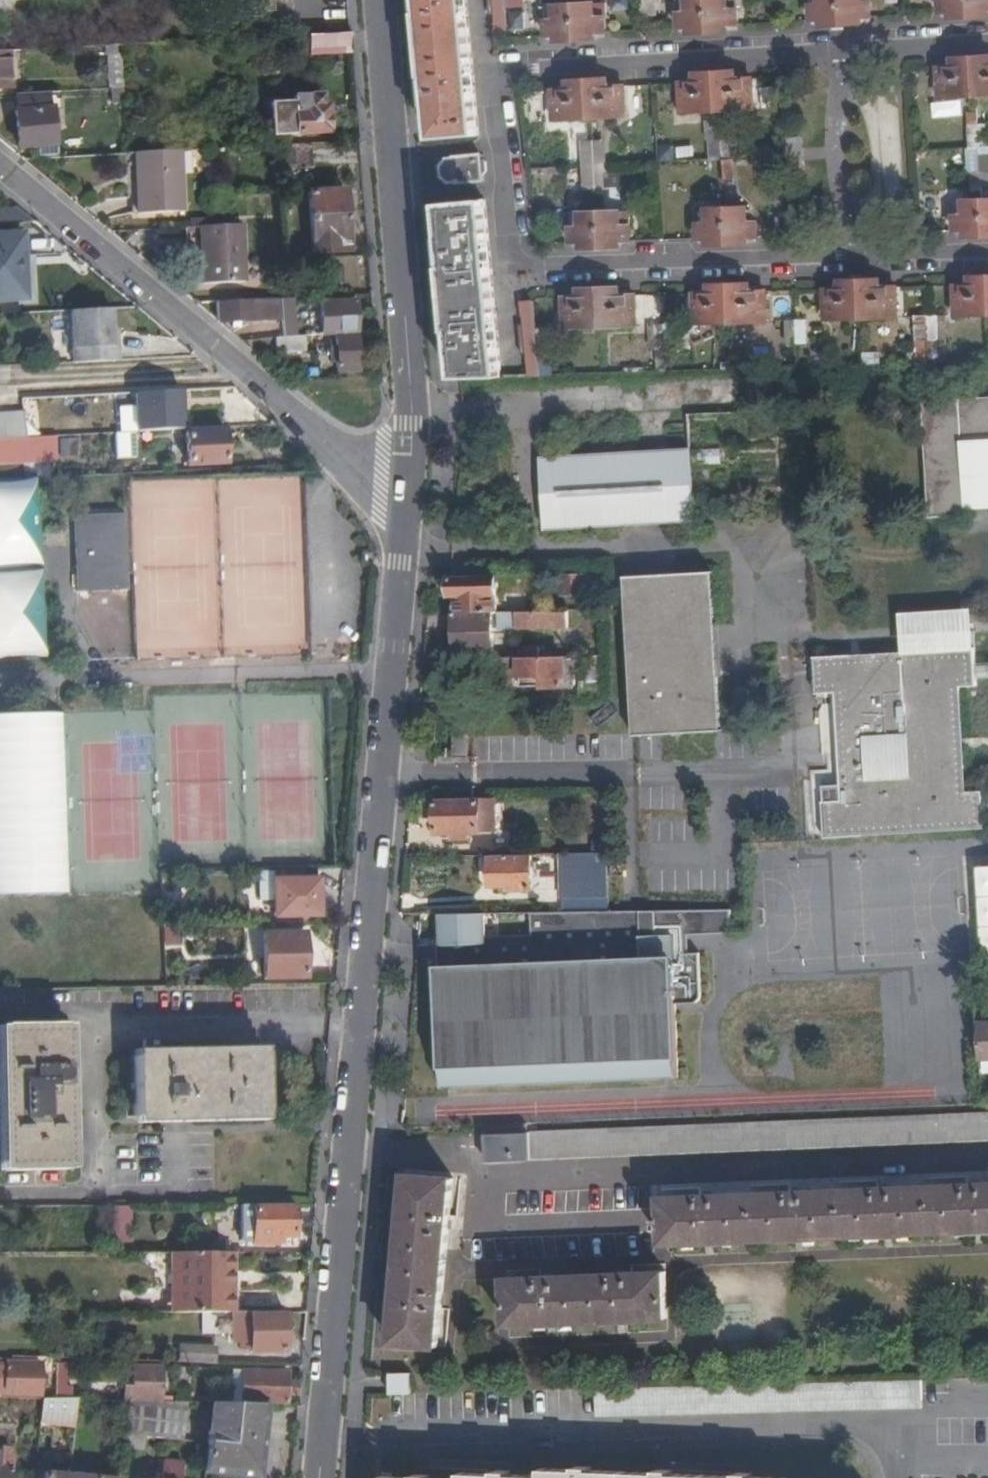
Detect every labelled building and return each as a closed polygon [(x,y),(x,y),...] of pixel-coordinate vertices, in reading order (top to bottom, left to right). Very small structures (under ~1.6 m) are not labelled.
[(466,0),(420,0),(426,76),(428,77),(433,138),(479,135),(466,0)] [(498,36),(509,35),(507,8),(515,7),(514,0),(495,0),(498,36)] [(606,19),(605,0),(595,0),(595,3),(596,19),(606,19)] [(689,13),(679,14),(680,28),(689,28),(690,34),(729,31),(729,26),(739,24),(737,0),(688,0),(689,13)] [(820,5),(813,5),(814,19),(822,19),(822,24),(862,23),(862,17),(872,16),(871,3),(860,3),(860,0),(820,0),(820,5)] [(940,12),(951,12),(951,18),(987,17),(987,0),(940,0),(940,12)] [(606,33),(606,19),(596,19),(595,3),(555,7),(556,21),(547,22),(547,36),(556,36),(557,41),(597,39),(597,33),(606,33)] [(353,52),(351,32),(309,35),(309,54),(353,52)] [(0,52),(0,89),(9,88),(6,51),(0,52)] [(108,91),(123,90),(121,56),(108,57),(108,91)] [(942,96),(987,93),(987,56),(955,58),(956,66),(939,67),(942,96)] [(736,72),(697,74),(698,80),(682,81),(683,112),(753,108),(752,79),(737,80),(736,72)] [(569,81),(569,89),(554,90),(556,118),(626,115),(624,86),(611,87),(609,79),(569,81)] [(43,94),(15,95),(16,112),(13,113),(16,147),(51,145),(48,109),(44,110),(43,94)] [(321,105),(321,94),(294,95),(296,135),(329,133),(328,105),(321,105)] [(722,134),(721,117),(710,117),(714,180),(733,180),(731,134),(722,134)] [(969,125),(972,170),(987,169),(987,124),(969,125)] [(804,135),(786,137),(787,171),(806,169),(804,135)] [(585,140),(588,185),(607,184),(604,140),(585,140)] [(313,167),(311,144),(282,145),(283,170),(313,167)] [(182,150),(138,152),(142,213),(185,211),(182,150)] [(480,156),(446,159),(442,166),(443,177),(449,182),(483,180),(483,176),(488,169),(486,162),(480,156)] [(345,190),(310,192),(313,253),(349,251),(345,190)] [(965,202),(966,215),(955,216),(955,230),(965,230),(966,237),(987,236),(987,201),(965,202)] [(451,334),(457,378),(461,378),(503,377),(485,202),(440,205),(446,267),(444,271),(450,333),(451,334)] [(19,207),(0,208),(0,225),(39,223),(19,207)] [(707,210),(708,225),(698,225),(698,239),(709,238),(709,245),(748,243),(747,237),(757,237),(757,222),(747,222),(746,209),(707,210)] [(579,242),(581,249),(621,248),(621,241),(631,241),(631,227),(621,227),(621,212),(581,213),(581,227),(572,227),(571,243),(579,242)] [(235,225),(201,227),(205,284),(248,282),(245,225),(235,225)] [(21,235),(0,236),(0,298),(17,298),(17,306),(38,304),(37,255),(22,256),(21,235)] [(956,315),(987,314),(987,278),(971,278),(971,285),(956,286),(956,315)] [(824,290),(825,319),(897,317),(895,288),(879,288),(879,281),(841,281),(842,291),(824,290)] [(696,324),(766,322),(767,291),(750,292),(750,286),(711,285),(711,294),(694,294),(696,324)] [(564,297),(565,327),(637,325),(636,295),(621,296),(621,288),(580,289),(580,297),(564,297)] [(214,303),(216,321),(281,317),(280,299),(214,303)] [(321,304),(319,335),(326,335),(355,332),(355,301),(321,304)] [(524,305),(531,377),(542,377),(539,348),(547,348),(546,327),(536,326),(533,304),(524,305)] [(112,329),(111,308),(71,310),(75,364),(121,362),(119,345),(113,345),(112,329)] [(917,318),(919,365),(939,365),(937,317),(917,318)] [(807,321),(787,321),(788,343),(807,343),(807,321)] [(658,326),(658,347),(678,347),(677,325),(658,326)] [(355,372),(355,332),(326,335),(327,364),(334,363),(335,373),(355,372)] [(307,354),(305,339),(283,341),(285,356),(307,354)] [(134,392),(136,431),(182,429),(180,390),(134,392)] [(965,509),(964,498),(987,496),(987,397),(920,401),(926,516),(965,515),(965,509)] [(26,437),(24,412),(0,413),(0,439),(15,438),(26,437)] [(225,463),(223,430),(186,432),(189,465),(225,463)] [(138,456),(136,431),(116,432),(118,457),(138,456)] [(26,437),(15,438),(18,458),(52,457),(53,436),(26,437)] [(72,454),(72,439),(57,439),(57,455),(72,454)] [(688,451),(688,466),(718,464),(717,450),(688,451)] [(627,524),(676,520),(691,520),(688,466),(688,451),(538,459),(543,530),(627,524)] [(46,657),(41,567),(42,567),(38,480),(0,482),(0,659),(46,657)] [(965,509),(987,509),(987,496),(964,498),(965,509)] [(78,574),(130,572),(128,513),(77,515),(78,574)] [(631,576),(680,573),(676,520),(627,524),(631,576)] [(131,590),(130,572),(78,574),(79,591),(131,590)] [(710,574),(680,573),(631,576),(624,576),(634,735),(719,730),(710,574)] [(587,574),(560,575),(561,594),(587,594),(587,574)] [(587,594),(600,593),(600,574),(587,574),(587,594)] [(495,576),(450,577),(450,597),(455,597),(456,613),(491,613),(496,613),(496,591),(495,576)] [(565,628),(565,611),(513,612),(513,628),(565,628)] [(491,613),(491,628),(513,628),(513,612),(496,613),(491,613)] [(456,613),(454,613),(453,651),(491,651),(491,628),(491,613),(456,613)] [(901,655),(972,652),(971,618),(899,621),(901,655)] [(517,648),(517,658),(536,657),(537,647),(517,648)] [(973,679),(973,661),(972,652),(901,655),(849,658),(848,654),(814,656),(815,694),(831,693),(838,801),(821,802),(823,839),(982,827),(982,811),(981,793),(981,790),(963,790),(958,690),(974,689),(973,679)] [(585,681),(602,682),(601,657),(584,656),(585,681)] [(517,658),(492,658),(493,675),(521,674),(539,675),(539,686),(560,686),(561,657),(556,657),(536,657),(517,658)] [(973,661),(973,679),(987,679),(987,661),(973,661)] [(539,675),(521,674),(521,687),(539,686),(539,675)] [(581,688),(582,698),(604,698),(603,688),(581,688)] [(0,717),(0,897),(68,895),(64,715),(0,717)] [(470,757),(471,733),(454,734),(455,757),(470,757)] [(494,832),(494,799),(437,799),(437,833),(455,834),(455,839),(469,838),(469,833),(494,832)] [(561,854),(564,911),(611,909),(608,852),(561,854)] [(530,855),(491,856),(487,860),(487,871),(491,876),(491,886),(507,885),(509,890),(533,890),(530,855)] [(981,957),(987,956),(987,863),(976,864),(981,957)] [(275,901),(275,870),(261,870),(261,901),(275,901)] [(316,879),(316,870),(275,870),(275,901),(276,916),(318,915),(319,879),(316,879)] [(164,927),(163,947),(181,947),(182,928),(164,927)] [(303,978),(303,934),(263,935),(264,979),(303,978)] [(65,1165),(63,1025),(3,1026),(4,1169),(65,1165)] [(265,1113),(264,1053),(135,1057),(135,1116),(265,1113)] [(489,1125),(490,1135),(487,1135),(488,1162),(987,1141),(987,1114),(838,1122),(509,1134),(510,1124),(489,1125)] [(409,1176),(394,1343),(439,1347),(455,1180),(409,1176)] [(665,1243),(987,1229),(987,1183),(664,1198),(665,1243)] [(128,1206),(110,1206),(110,1243),(128,1243),(128,1206)] [(294,1238),(294,1206),(253,1206),(253,1209),(253,1210),(253,1244),(253,1246),(275,1246),(276,1238),(294,1238)] [(242,1244),(253,1244),(253,1210),(242,1209),(242,1244)] [(233,1313),(233,1253),(174,1253),(173,1314),(220,1314),(233,1313)] [(667,1273),(508,1280),(510,1326),(669,1319),(667,1273)] [(286,1315),(233,1313),(233,1344),(250,1344),(251,1353),(285,1354),(286,1315)] [(220,1363),(221,1347),(189,1346),(189,1361),(220,1363)] [(37,1396),(38,1360),(7,1359),(7,1368),(0,1367),(0,1395),(37,1396)] [(65,1386),(65,1360),(55,1361),(54,1396),(68,1396),(71,1397),(72,1386),(65,1386)] [(133,1399),(162,1400),(163,1367),(136,1365),(134,1386),(133,1399)] [(299,1395),(300,1384),(288,1383),(288,1374),(242,1371),(240,1404),(258,1405),(258,1403),(287,1404),(287,1396),(299,1395)] [(392,1394),(413,1394),(412,1374),(391,1374),(392,1394)] [(66,1414),(68,1396),(54,1396),(43,1396),(42,1397),(42,1407),(41,1412),(66,1414)] [(185,1402),(175,1401),(162,1400),(133,1399),(127,1399),(123,1434),(143,1436),(181,1441),(185,1402)] [(258,1405),(240,1404),(210,1403),(206,1443),(204,1470),(259,1477),(267,1405),(258,1405)] [(142,1449),(143,1436),(123,1434),(122,1447),(142,1449)] [(9,1453),(9,1447),(3,1446),(2,1453),(0,1453),(0,1477),(11,1477),(14,1454),(9,1453)] [(164,1460),(164,1471),(156,1471),(156,1477),(181,1477),(183,1463),(164,1460)] [(753,1477),(752,1473),(739,1473),(738,1476),(673,1474),(673,1469),(659,1469),(657,1473),(592,1470),(592,1466),(579,1466),(579,1469),(547,1467),(547,1475),(516,1474),(514,1470),(500,1470),(500,1473),(467,1473),(466,1477),(767,1477),(753,1477)]
